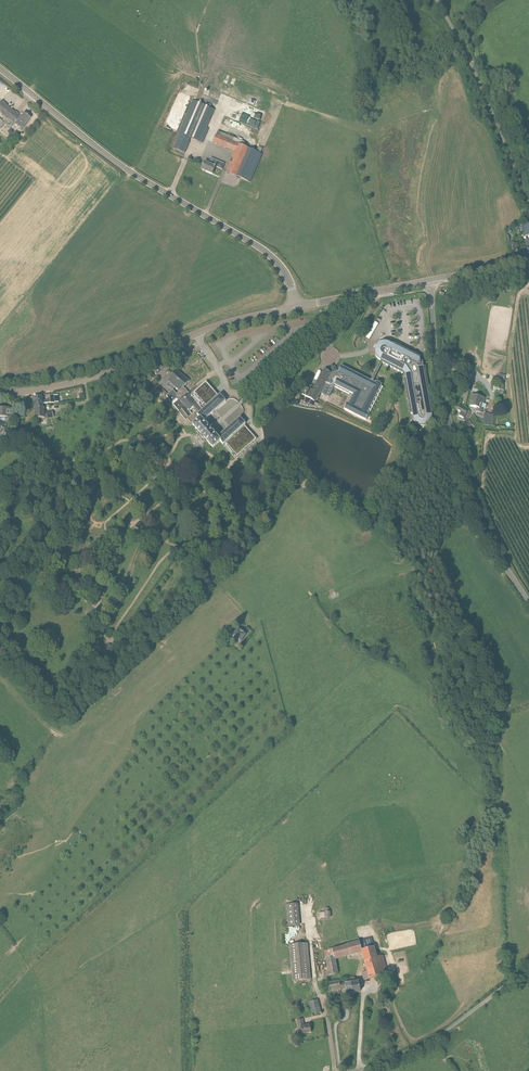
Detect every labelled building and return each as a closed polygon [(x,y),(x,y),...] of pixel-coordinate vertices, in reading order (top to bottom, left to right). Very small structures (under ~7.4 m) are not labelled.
[(189,142),(190,138),(202,143),(204,139),(203,138),(215,109),(203,105),(192,100),(178,133),(179,134),(173,148),(185,153),(189,142)] [(14,124),(20,117),(20,116),(1,102),(0,102),(0,129),(4,123),(10,128),(14,124)] [(14,124),(21,129),(30,118),(23,113),(20,117),(14,124)] [(250,182),(252,177),(262,154),(238,144),(216,134),(213,142),(235,152),(226,172),(250,182)] [(212,173),(215,166),(222,169),(225,164),(211,158),(208,163),(205,161),(201,170),(206,171),(206,170),(212,173)] [(365,337),(369,340),(378,324),(374,321),(365,337)] [(378,345),(377,346),(379,346),(378,347),(378,348),(377,349),(377,350),(375,350),(375,351),(375,352),(375,353),(375,354),(375,355),(376,356),(376,357),(377,358),(378,359),(379,360),(380,360),(380,361),(381,359),(382,359),(384,360),(384,361),(383,363),(402,374),(403,372),(405,375),(404,375),(411,414),(414,413),(414,417),(413,418),(413,419),(414,420),(414,421),(414,422),(415,423),(416,423),(416,424),(417,424),(418,425),(419,425),(420,425),(420,426),(421,426),(422,426),(423,426),(424,426),(425,425),(426,425),(427,425),(427,424),(428,424),(429,423),(430,423),(430,422),(431,421),(431,420),(432,419),(432,418),(432,417),(432,416),(432,415),(432,414),(430,415),(430,411),(433,410),(425,366),(422,367),(422,364),(421,365),(420,359),(420,357),(393,343),(391,346),(388,345),(389,343),(388,343),(388,342),(387,342),(386,342),(385,342),(384,342),(383,342),(382,342),(382,343),(381,343),(380,343),(379,344),(378,344),(378,345)] [(373,382),(384,360),(382,359),(371,381),(373,382)] [(375,383),(373,382),(371,381),(341,366),(339,371),(338,371),(336,371),(336,370),(335,366),(333,367),(331,368),(332,372),(333,371),(333,372),(332,373),(331,374),(324,370),(313,391),(310,389),(305,386),(302,385),(301,386),(298,392),(301,393),(310,399),(315,402),(318,396),(320,393),(329,398),(335,386),(349,394),(350,392),(354,394),(349,403),(347,403),(344,409),(367,420),(380,392),(383,387),(381,386),(382,384),(376,381),(375,383)] [(144,383),(148,381),(154,377),(150,369),(144,372),(144,373),(141,378),(144,383)] [(206,382),(191,395),(189,392),(184,387),(189,381),(177,370),(173,374),(168,380),(180,391),(177,394),(173,390),(166,396),(186,419),(187,418),(212,447),(220,441),(222,444),(225,442),(237,456),(256,439),(244,425),(245,424),(246,424),(242,419),(240,417),(236,421),(228,428),(218,437),(204,420),(214,412),(222,405),(226,401),(220,394),(218,396),(206,382)] [(47,400),(42,401),(42,396),(34,397),(35,405),(43,404),(43,403),(51,403),(55,403),(54,395),(50,395),(50,399),(47,400)] [(473,395),(470,406),(477,408),(476,412),(481,413),(482,408),(480,408),(482,403),(483,403),(485,397),(473,395)] [(43,404),(35,405),(37,419),(44,418),(45,418),(54,417),(52,410),(44,411),(43,404)] [(458,411),(461,412),(459,416),(464,418),(464,416),(467,417),(469,411),(460,407),(458,411)] [(10,409),(10,408),(0,408),(0,417),(10,417),(10,415),(13,415),(13,409),(10,409)] [(492,426),(493,419),(493,416),(484,414),(483,418),(482,423),(492,426)] [(10,437),(13,434),(6,428),(3,431),(9,435),(7,437),(9,438),(10,437)] [(235,639),(234,640),(238,642),(239,641),(241,643),(246,634),(238,628),(232,636),(235,639)] [(105,652),(104,655),(103,655),(100,662),(106,664),(109,657),(108,656),(109,654),(110,654),(114,646),(108,643),(104,652),(105,652)] [(298,903),(296,903),(286,904),(288,926),(300,925),(298,903)] [(330,908),(325,908),(326,912),(318,912),(318,919),(325,918),(325,917),(331,917),(337,916),(336,910),(330,911),(330,908)] [(382,975),(381,973),(387,971),(383,956),(377,957),(374,947),(372,938),(359,941),(332,948),(332,949),(324,951),(325,956),(326,959),(325,959),(329,975),(339,974),(336,959),(361,953),(368,973),(362,974),(363,980),(364,981),(364,980),(365,980),(382,975)] [(311,979),(308,943),(289,944),(292,981),(311,979)] [(348,978),(349,983),(350,982),(351,987),(354,988),(354,993),(360,992),(358,981),(354,982),(353,977),(348,978)] [(323,982),(324,987),(325,992),(340,989),(339,984),(340,984),(339,980),(329,982),(328,981),(323,982)] [(339,984),(340,989),(346,988),(346,994),(354,993),(354,988),(351,987),(350,982),(349,983),(340,984),(339,984)] [(318,1000),(309,1002),(313,1015),(321,1013),(318,1000)] [(297,1020),(300,1035),(311,1032),(310,1025),(305,1026),(303,1018),(297,1020)]
